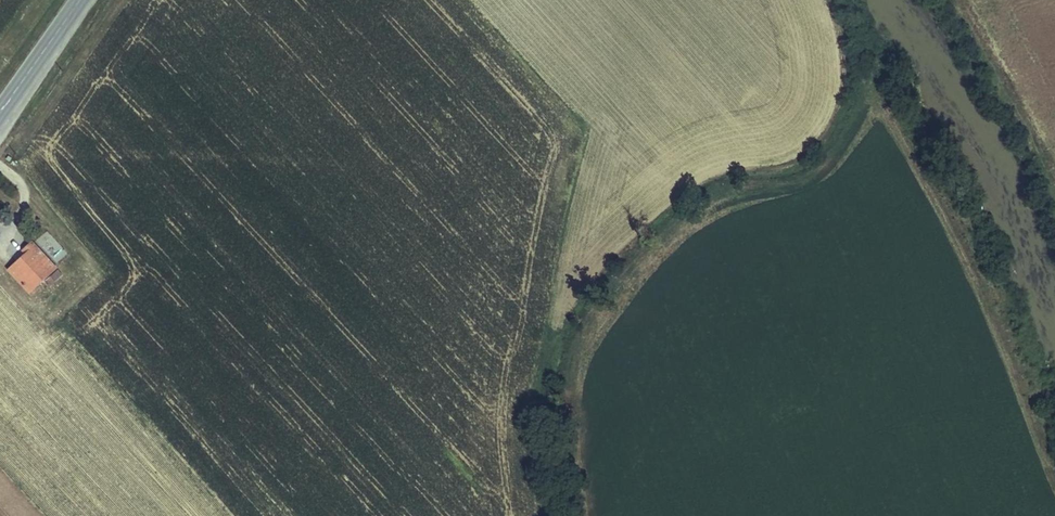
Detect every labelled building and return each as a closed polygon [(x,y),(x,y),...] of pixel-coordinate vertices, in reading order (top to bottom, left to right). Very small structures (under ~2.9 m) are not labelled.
[(42,288),(68,264),(45,238),(36,246),(43,254),(35,262),(30,257),(21,265),(42,288)]
